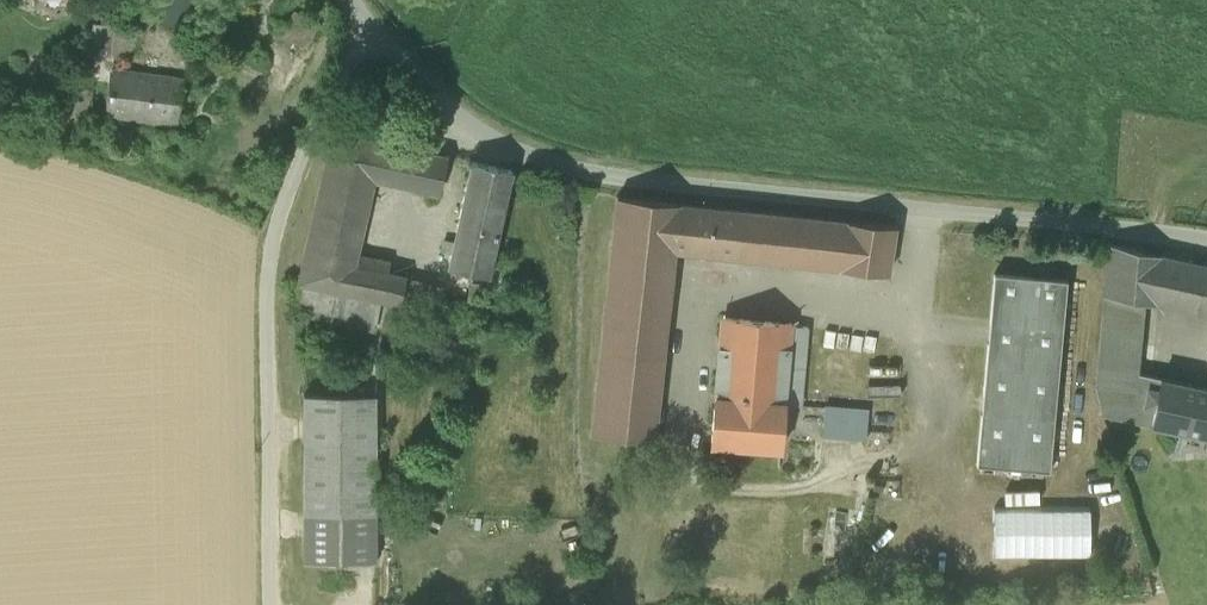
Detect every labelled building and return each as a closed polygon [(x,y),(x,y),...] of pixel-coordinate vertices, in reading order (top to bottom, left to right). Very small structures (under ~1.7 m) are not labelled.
[(296,9),(285,36),(311,46),(321,19),(296,9)] [(106,115),(178,126),(183,80),(110,70),(106,115)] [(298,284),(382,302),(401,306),(407,280),(407,277),(355,266),(374,180),(399,185),(407,148),(333,132),(298,284)] [(424,152),(407,148),(399,185),(415,189),(424,152)] [(448,157),(424,152),(415,189),(439,194),(448,157)] [(458,226),(499,235),(513,171),(472,162),(458,226)] [(592,435),(655,440),(668,321),(682,322),(686,277),(673,276),(675,252),(887,275),(895,227),(617,197),(592,435)] [(458,226),(454,242),(452,254),(449,268),(473,274),(490,277),(499,235),(458,226)] [(442,252),(452,254),(454,242),(445,240),(442,252)] [(1206,315),(1206,266),(1109,245),(1104,296),(1148,304),(1158,306),(1158,304),(1206,315)] [(480,323),(490,277),(473,274),(463,320),(480,323)] [(976,465),(1050,472),(1067,280),(994,274),(976,465)] [(433,285),(407,280),(401,306),(428,312),(433,285)] [(376,330),(382,302),(298,284),(294,313),(376,330)] [(1103,415),(1151,425),(1161,379),(1139,374),(1148,304),(1104,296),(1095,386),(1103,415)] [(711,445),(781,451),(786,392),(791,323),(722,317),(711,445)] [(786,392),(802,393),(808,325),(791,323),(786,392)] [(1206,438),(1206,389),(1161,379),(1151,425),(1151,426),(1206,438)] [(304,396),(304,515),(376,515),(375,396),(304,396)] [(822,430),(865,433),(867,411),(824,407),(822,430)] [(376,562),(376,515),(304,515),(304,563),(376,562)]
